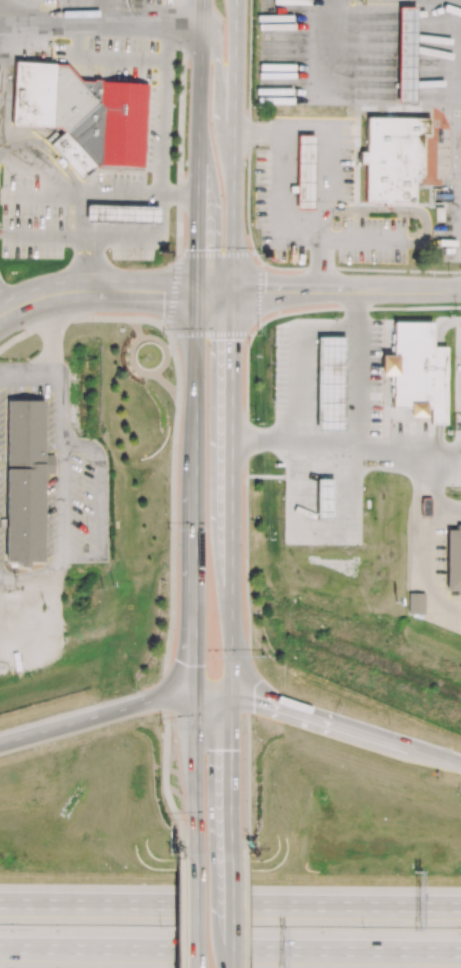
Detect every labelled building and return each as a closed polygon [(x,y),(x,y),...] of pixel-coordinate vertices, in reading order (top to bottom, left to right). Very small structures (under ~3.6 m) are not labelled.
[(398,8),(397,104),(414,104),(416,7),(398,8)] [(14,63),(11,125),(51,128),(54,65),(14,63)] [(97,169),(81,181),(45,140),(55,132),(59,137),(64,133),(60,128),(51,128),(54,65),(66,65),(81,81),(93,82),(94,80),(101,80),(101,83),(97,169)] [(101,83),(97,169),(143,171),(148,85),(101,83)] [(367,117),(366,152),(359,152),(360,164),(366,164),(366,174),(415,174),(423,175),(424,135),(430,135),(430,118),(367,117)] [(298,136),(296,210),(313,210),(315,136),(298,136)] [(365,202),(414,203),(415,174),(366,174),(365,202)] [(86,206),(86,222),(159,223),(159,207),(86,206)] [(446,424),(445,347),(432,347),(431,323),(393,323),(393,356),(381,356),(381,376),(392,376),(392,409),(409,409),(409,418),(429,418),(429,424),(446,424)] [(344,431),(345,337),(318,337),(317,431),(344,431)] [(6,401),(5,562),(43,562),(44,475),(54,475),(54,453),(44,453),(45,402),(6,401)] [(333,517),(333,480),(316,480),(317,517),(333,517)] [(422,499),(422,517),(432,517),(432,499),(422,499)] [(446,590),(456,590),(456,594),(460,594),(460,525),(456,525),(456,530),(447,530),(446,590)] [(407,594),(407,614),(424,614),(423,594),(407,594)]
